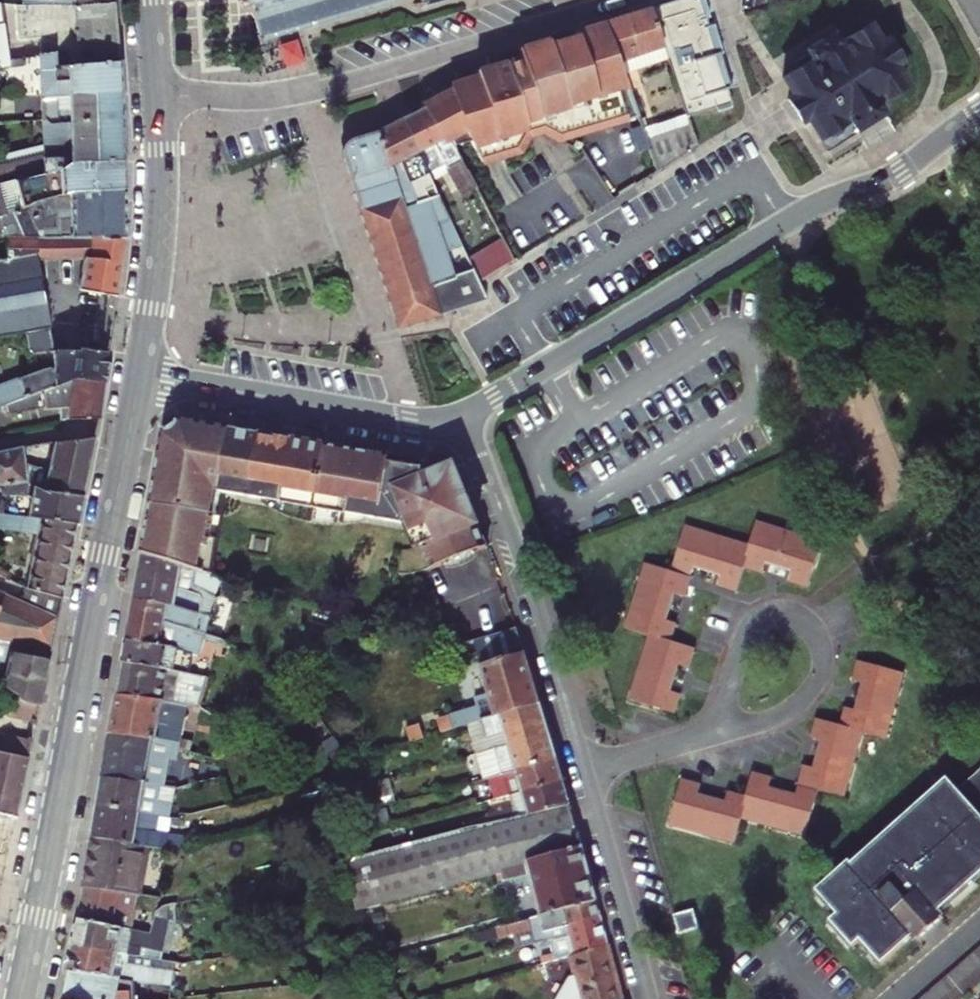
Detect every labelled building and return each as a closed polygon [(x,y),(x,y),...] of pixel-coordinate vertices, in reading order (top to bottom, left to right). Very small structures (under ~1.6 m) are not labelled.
[(240,0),(238,6),(240,10),(245,10),(246,17),(250,16),(259,43),(403,0),(240,0)] [(416,4),(413,5),(414,9),(417,8),(418,12),(422,11),(421,7),(444,0),(415,0),(416,4)] [(668,58),(687,117),(715,109),(716,112),(731,107),(727,89),(730,89),(719,54),(722,54),(717,38),(722,36),(718,24),(708,26),(706,19),(709,18),(702,0),(682,0),(651,9),(668,58)] [(112,2),(38,3),(27,3),(26,29),(16,30),(16,36),(38,34),(39,50),(77,47),(78,56),(79,63),(117,60),(112,2)] [(27,3),(13,3),(16,30),(26,29),(27,3)] [(651,9),(607,23),(623,71),(668,58),(651,9)] [(623,71),(607,23),(576,32),(577,36),(545,46),(547,50),(478,71),(479,75),(428,91),(422,104),(423,109),(441,143),(451,139),(454,146),(471,140),(482,158),(503,152),(504,155),(523,151),(532,135),(545,131),(561,139),(639,117),(623,71)] [(833,35),(809,50),(815,59),(785,78),(795,96),(788,100),(803,122),(808,118),(820,136),(824,134),(834,136),(841,132),(843,122),(849,119),(855,125),(853,133),(858,133),(860,128),(879,116),(887,117),(888,112),(881,111),(876,102),(882,99),(892,101),(900,96),(902,86),(906,83),(894,65),(900,61),(886,40),(880,43),(868,25),(839,44),(833,35)] [(301,35),(260,49),(268,73),(309,59),(301,35)] [(38,54),(39,94),(118,91),(117,60),(79,63),(78,56),(69,56),(68,50),(38,54)] [(70,163),(122,162),(118,91),(39,94),(39,97),(40,116),(35,120),(36,132),(42,136),(42,155),(0,164),(0,183),(70,163)] [(423,109),(401,121),(428,172),(429,172),(445,164),(462,196),(476,189),(454,146),(451,139),(441,143),(423,109)] [(399,332),(488,299),(480,282),(473,268),(454,276),(446,253),(463,247),(450,217),(429,172),(428,172),(401,121),(380,131),(349,142),(345,146),(342,155),(399,332)] [(650,125),(642,128),(658,173),(699,147),(691,126),(654,138),(650,125)] [(503,152),(482,158),(484,162),(504,155),(503,152)] [(3,229),(29,220),(36,220),(59,212),(59,210),(72,209),(72,202),(123,200),(122,162),(70,163),(0,183),(0,223),(3,229)] [(3,229),(6,235),(45,239),(99,236),(101,239),(124,237),(123,200),(72,202),(72,209),(59,210),(59,212),(59,228),(36,229),(36,220),(29,220),(3,229)] [(59,212),(36,220),(36,229),(59,228),(59,212)] [(6,235),(5,258),(0,259),(0,336),(23,332),(27,351),(29,351),(38,351),(38,328),(51,326),(38,259),(84,259),(79,290),(116,297),(124,237),(101,239),(99,236),(45,239),(6,235)] [(502,239),(469,259),(473,268),(480,282),(513,261),(502,239)] [(103,343),(110,302),(93,300),(87,340),(103,343)] [(38,351),(50,351),(77,351),(72,323),(51,326),(38,328),(38,351)] [(50,351),(52,365),(35,371),(0,384),(0,405),(10,402),(71,382),(103,381),(108,351),(77,351),(50,351)] [(52,365),(50,351),(38,351),(29,351),(35,371),(52,365)] [(71,382),(10,402),(15,415),(66,407),(65,420),(98,420),(103,381),(71,382)] [(430,463),(186,420),(171,430),(168,432),(161,468),(144,552),(199,569),(206,572),(222,492),(415,526),(434,570),(489,549),(475,512),(469,497),(458,467),(427,480),(430,463)] [(170,427),(171,430),(183,421),(181,420),(170,427)] [(48,470),(24,462),(26,480),(44,488),(83,495),(95,436),(55,442),(48,470)] [(26,480),(24,462),(24,453),(23,447),(0,451),(0,484),(26,480)] [(0,484),(0,516),(3,516),(3,497),(33,497),(28,516),(38,517),(77,522),(83,495),(44,488),(26,480),(0,484)] [(472,495),(469,497),(475,512),(478,510),(472,495)] [(77,522),(38,517),(31,547),(30,556),(68,563),(77,522)] [(750,544),(721,535),(687,525),(673,570),(645,562),(625,628),(650,636),(631,699),(677,713),(683,694),(673,691),(680,665),(691,668),(697,648),(673,641),(679,623),(668,620),(676,593),(686,597),(695,568),(721,576),(718,585),(738,591),(745,569),(763,574),(766,564),(792,572),(790,581),(809,587),(823,541),(757,521),(750,544)] [(167,622),(192,629),(210,633),(214,615),(191,610),(199,569),(144,552),(136,597),(170,605),(167,622)] [(68,563),(30,556),(23,586),(61,597),(68,563)] [(21,585),(17,598),(58,616),(61,597),(23,586),(21,585)] [(3,591),(0,599),(0,634),(51,648),(58,616),(17,598),(3,591)] [(136,597),(129,638),(194,652),(195,646),(189,645),(192,629),(167,622),(170,605),(136,597)] [(0,634),(0,684),(12,692),(22,701),(38,703),(51,648),(0,634)] [(468,725),(486,720),(541,704),(520,635),(477,648),(490,692),(476,696),(479,706),(439,718),(443,732),(468,725)] [(125,660),(181,672),(190,674),(193,659),(194,652),(129,638),(125,660)] [(198,675),(210,678),(214,663),(193,659),(190,674),(198,675)] [(125,660),(119,692),(174,703),(181,672),(125,660)] [(744,819),(776,828),(809,837),(822,791),(848,799),(866,734),(887,740),(906,673),(859,660),(853,681),(862,684),(855,709),(845,707),(841,724),(817,718),(811,738),(821,741),(813,768),(804,765),(796,794),(770,787),(773,778),(753,771),(746,796),(729,792),(726,802),(699,794),(703,784),(682,779),(669,826),(737,844),(744,819)] [(202,708),(210,678),(198,675),(192,706),(202,708)] [(12,692),(0,749),(0,752),(27,757),(32,731),(38,703),(22,701),(12,692)] [(180,746),(181,746),(190,705),(174,703),(119,692),(111,732),(180,746)] [(473,743),(476,753),(549,732),(541,704),(486,720),(491,738),(473,743)] [(468,725),(473,743),(491,738),(486,720),(468,725)] [(104,776),(162,785),(164,786),(169,759),(178,761),(181,746),(180,746),(111,732),(104,776)] [(483,779),(493,776),(557,759),(549,732),(476,753),(483,779)] [(353,759),(342,748),(330,758),(341,769),(353,759)] [(15,817),(27,757),(0,752),(0,813),(15,817)] [(169,759),(164,786),(177,788),(182,762),(178,761),(169,759)] [(511,796),(563,782),(557,759),(493,776),(499,799),(511,796)] [(979,877),(979,770),(959,789),(948,777),(852,862),(850,860),(816,890),(838,914),(830,921),(854,947),(861,940),(882,964),(913,936),(917,941),(944,917),(940,913),(979,877)] [(104,776),(99,804),(171,817),(173,803),(159,800),(162,785),(104,776)] [(389,778),(368,784),(373,799),(393,794),(389,778)] [(570,805),(563,782),(511,796),(513,807),(471,821),(473,826),(570,805)] [(99,804),(93,836),(152,846),(166,848),(185,844),(187,835),(170,831),(173,818),(171,817),(99,804)] [(349,871),(358,910),(502,874),(504,881),(531,874),(536,892),(533,898),(537,910),(543,915),(596,900),(570,805),(473,826),(356,856),(349,871)] [(93,836),(84,884),(119,891),(138,894),(142,894),(152,846),(93,836)] [(78,917),(112,924),(119,891),(84,884),(84,886),(78,917)] [(119,891),(112,924),(131,928),(138,894),(119,891)] [(534,944),(550,940),(570,935),(567,927),(601,917),(596,900),(543,915),(486,930),(489,941),(530,929),(534,944)] [(128,954),(163,960),(170,922),(174,922),(177,903),(162,906),(156,911),(153,932),(141,930),(131,928),(112,924),(78,917),(73,944),(128,954)] [(153,932),(156,911),(146,909),(141,930),(153,932)] [(700,929),(695,910),(677,915),(683,933),(700,929)] [(568,957),(609,945),(601,917),(567,927),(570,935),(550,940),(555,961),(568,957)] [(73,944),(68,969),(172,986),(175,972),(165,970),(167,961),(163,960),(128,954),(73,944)] [(568,957),(575,980),(615,969),(609,945),(568,957)] [(979,987),(979,950),(923,998),(966,998),(979,987)] [(165,970),(175,972),(177,962),(167,961),(165,970)] [(62,998),(170,998),(172,986),(68,969),(62,998)] [(615,969),(575,980),(580,998),(623,998),(615,969)]
